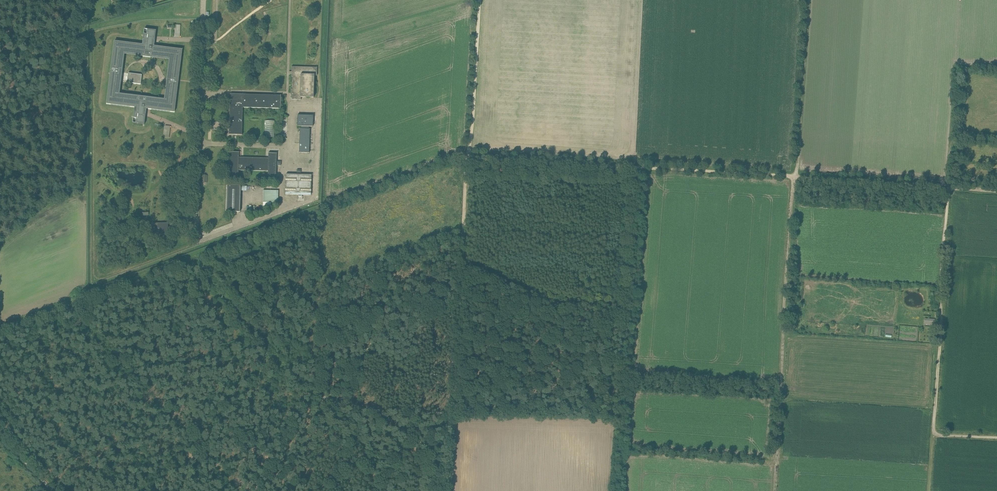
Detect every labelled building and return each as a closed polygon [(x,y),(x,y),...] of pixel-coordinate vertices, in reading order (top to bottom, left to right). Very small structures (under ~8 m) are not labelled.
[(146,109),(174,112),(179,72),(182,49),(154,46),(156,30),(144,29),(142,44),(114,41),(110,72),(106,104),(135,107),(133,123),(144,124),(146,109)] [(291,89),(291,100),(300,100),(300,97),(314,98),(314,76),(317,76),(317,67),(291,66),(291,72),(289,72),(289,74),(291,74),(291,76),(292,76),(292,89),(291,89)] [(142,75),(128,73),(127,82),(141,84),(142,75)] [(230,94),(229,134),(242,135),(242,108),(280,109),(281,96),(230,94)] [(313,126),(313,116),(297,115),(297,126),(301,126),(301,128),(300,128),(299,152),(309,152),(309,129),(309,126),(313,126)] [(274,137),(275,121),(265,121),(264,137),(274,137)] [(228,152),(227,175),(238,175),(238,170),(268,171),(267,176),(276,176),(276,154),(268,153),(268,158),(238,157),(239,152),(228,152)] [(311,195),(311,175),(286,174),(285,195),(311,195)] [(239,212),(240,186),(227,185),(226,212),(239,212)] [(279,191),(263,190),(263,202),(278,203),(279,191)] [(168,227),(168,224),(152,223),(152,234),(167,235),(168,230),(171,231),(171,227),(168,227)] [(273,359),(264,350),(256,359),(264,368),(273,359)]
